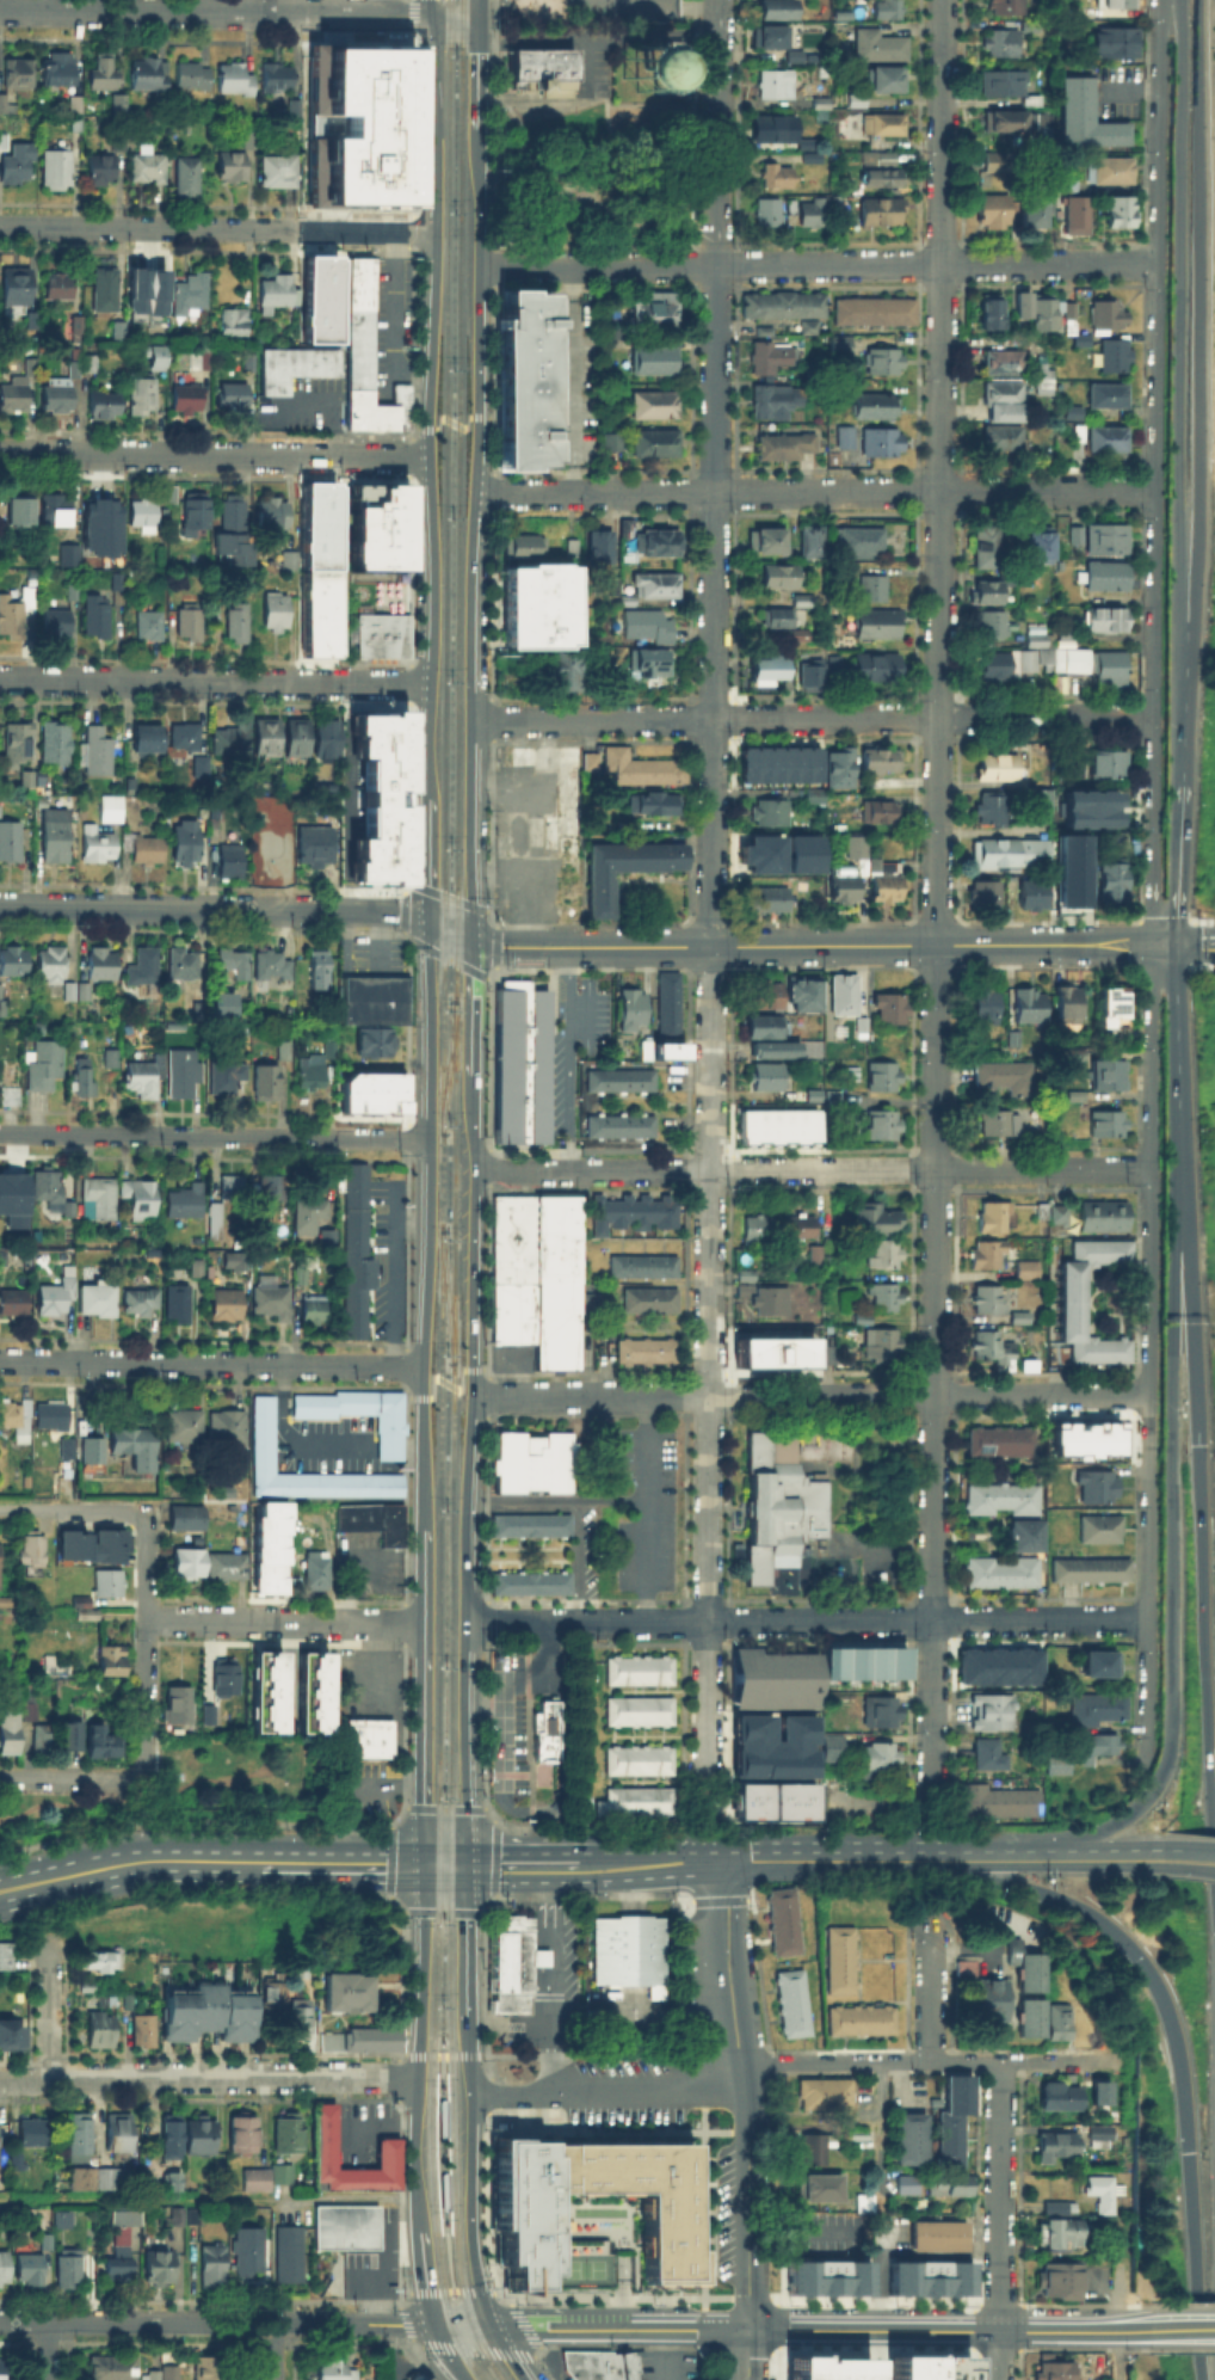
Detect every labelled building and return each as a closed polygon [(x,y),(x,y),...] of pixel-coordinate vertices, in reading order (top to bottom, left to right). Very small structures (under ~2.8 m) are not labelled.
[(763,18),(764,0),(794,0),(792,19),(763,18)] [(989,16),(989,0),(1025,0),(1025,16),(989,16)] [(1098,8),(1098,0),(1137,0),(1137,8),(1098,8)] [(876,2),(903,1),(903,19),(876,19),(876,2)] [(787,30),(787,50),(754,50),(753,30),(787,30)] [(1139,30),(1139,57),(1098,57),(1098,30),(1139,30)] [(989,31),(1022,31),(1020,59),(989,57),(989,31)] [(857,35),(908,35),(908,62),(857,62),(857,35)] [(664,51),(664,41),(681,41),(681,51),(664,51)] [(629,44),(623,81),(662,88),(668,51),(629,44)] [(308,47),(306,211),(409,213),(412,49),(308,47)] [(508,47),(508,80),(511,80),(511,87),(520,87),(520,92),(530,92),(530,88),(539,88),(539,97),(571,97),(571,79),(574,78),(574,47),(508,47)] [(72,54),(72,61),(76,61),(76,72),(86,72),(86,86),(44,86),(44,61),(51,61),(51,54),(72,54)] [(804,54),(804,63),(789,63),(789,54),(804,54)] [(94,55),(115,55),(115,78),(118,78),(118,91),(94,91),(94,55)] [(10,61),(36,62),(36,91),(8,90),(10,61)] [(135,62),(169,62),(169,93),(135,93),(135,62)] [(179,64),(201,64),(199,69),(210,68),(210,90),(179,90),(179,64)] [(246,66),(246,78),(257,78),(257,96),(221,94),(221,64),(246,66)] [(264,64),(278,64),(283,68),(292,68),(292,92),(264,92),(264,64)] [(907,69),(907,93),(872,93),(872,69),(907,69)] [(981,99),(981,72),(1029,73),(1029,98),(1038,99),(1038,106),(1023,106),(1023,99),(981,99)] [(795,73),(795,100),(761,100),(761,73),(795,73)] [(1063,80),(1097,80),(1096,125),(1130,125),(1129,147),(1063,146),(1063,80)] [(124,92),(110,92),(110,111),(124,111),(124,92)] [(816,97),(832,98),(831,110),(816,110),(816,97)] [(865,97),(864,107),(851,107),(851,97),(865,97)] [(125,98),(125,122),(113,122),(115,98),(125,98)] [(73,115),(73,99),(86,99),(86,115),(73,115)] [(289,113),(289,99),(298,99),(298,113),(289,113)] [(1034,115),(1034,130),(987,130),(987,115),(1034,115)] [(866,116),(906,116),(906,136),(866,137),(866,116)] [(795,118),(795,142),(754,142),(754,118),(795,118)] [(247,129),(260,129),(260,149),(247,149),(247,129)] [(1,159),(0,159),(0,136),(11,136),(11,146),(32,146),(32,185),(1,185),(1,159)] [(70,150),(70,191),(45,191),(45,149),(70,150)] [(88,189),(90,155),(118,155),(118,189),(88,189)] [(134,155),(167,155),(167,183),(134,183),(134,155)] [(821,155),(821,164),(803,164),(803,155),(821,155)] [(896,156),(896,166),(882,165),(882,155),(896,156)] [(1024,155),(1024,172),(987,172),(987,155),(1024,155)] [(221,156),(246,156),(246,183),(221,183),(221,156)] [(263,158),(301,158),(301,189),(261,189),(263,158)] [(201,160),(201,201),(179,201),(179,160),(201,160)] [(1092,160),(1134,160),(1134,185),(1092,185),(1092,160)] [(795,167),(795,189),(764,189),(764,167),(795,167)] [(903,173),(903,186),(865,187),(865,173),(903,173)] [(1060,183),(1078,183),(1078,192),(1060,192),(1060,183)] [(1010,197),(1009,229),(982,229),(982,196),(1010,197)] [(1025,230),(1026,197),(1057,197),(1057,230),(1025,230)] [(787,216),(787,198),(797,198),(797,216),(787,216)] [(838,201),(838,205),(844,205),(844,225),(803,225),(803,201),(838,201)] [(863,202),(902,201),(903,229),(863,229),(863,202)] [(1069,201),(1091,201),(1091,226),(1069,226),(1069,201)] [(1136,201),(1136,215),(1130,215),(1130,225),(1109,225),(1109,201),(1136,201)] [(758,202),(782,202),(782,227),(758,227),(758,202)] [(300,257),(339,257),(337,339),(298,338),(300,257)] [(349,257),(346,429),(412,430),(412,404),(374,402),(376,257),(349,257)] [(125,265),(164,266),(162,314),(125,313),(125,265)] [(5,269),(30,270),(30,307),(5,306),(5,269)] [(94,270),(118,270),(118,313),(94,313),(94,270)] [(199,316),(174,316),(174,283),(187,283),(187,275),(210,275),(210,309),(199,309),(199,316)] [(73,276),(73,301),(48,301),(48,276),(73,276)] [(292,279),(292,308),(263,307),(263,278),(292,279)] [(1012,316),(1012,290),(1028,290),(1028,316),(1012,316)] [(555,293),(554,467),(500,467),(501,293),(555,293)] [(1051,293),(1051,328),(1029,328),(1029,293),(1051,293)] [(821,319),(821,336),(804,336),(804,319),(744,319),(744,295),(827,295),(827,319),(821,319)] [(999,327),(976,327),(976,297),(999,297),(999,327)] [(918,300),(918,327),(838,327),(838,301),(918,300)] [(1073,301),(1073,316),(1061,316),(1061,301),(1073,301)] [(1124,303),(1124,331),(1093,331),(1093,303),(1124,303)] [(678,305),(678,331),(634,330),(634,305),(678,305)] [(223,310),(249,310),(249,336),(223,337),(223,310)] [(27,327),(27,312),(38,312),(38,327),(27,327)] [(66,334),(66,318),(85,318),(85,334),(66,334)] [(125,324),(125,342),(116,342),(116,324),(125,324)] [(829,338),(853,339),(853,357),(828,357),(829,338)] [(1091,338),(1092,346),(1077,346),(1077,338),(1091,338)] [(162,369),(146,369),(146,355),(136,355),(136,343),(162,343),(162,369)] [(779,343),(779,346),(798,346),(798,367),(779,367),(778,377),(754,377),(754,343),(779,343)] [(1131,343),(1131,375),(1102,374),(1103,343),(1131,343)] [(679,349),(679,376),(636,376),(636,349),(679,349)] [(903,352),(903,375),(869,375),(869,352),(903,352)] [(985,376),(985,352),(1025,352),(1025,376),(985,376)] [(190,371),(190,355),(211,355),(211,371),(190,371)] [(84,374),(84,356),(98,356),(98,374),(84,374)] [(289,400),(265,400),(265,356),(337,356),(337,381),(289,381),(289,400)] [(257,358),(257,373),(247,373),(247,358),(257,358)] [(27,376),(27,362),(38,362),(38,376),(27,376)] [(72,380),(72,362),(81,362),(81,380),(72,380)] [(1036,396),(1036,365),(1057,365),(1057,396),(1036,396)] [(127,376),(152,376),(152,413),(127,413),(127,376)] [(29,414),(1,414),(1,386),(12,386),(12,377),(29,377),(29,414)] [(44,416),(44,382),(74,383),(73,416),(44,416)] [(987,410),(987,382),(1025,382),(1025,410),(987,410)] [(1090,385),(1129,386),(1129,408),(1090,408),(1090,385)] [(175,386),(202,386),(202,414),(175,413),(175,386)] [(221,386),(246,386),(246,412),(221,412),(221,386)] [(754,388),(803,388),(803,408),(790,408),(790,420),(754,422),(754,388)] [(635,393),(680,393),(680,420),(635,420),(635,393)] [(117,395),(117,418),(92,418),(92,395),(117,395)] [(899,396),(899,420),(858,420),(858,396),(899,396)] [(1067,408),(1083,408),(1083,420),(1067,420),(1067,408)] [(1023,429),(1023,453),(986,453),(986,429),(1023,429)] [(1088,448),(1073,447),(1073,429),(1129,429),(1129,454),(1088,454),(1088,448)] [(840,430),(856,430),(856,450),(840,450),(840,430)] [(680,432),(680,459),(634,459),(634,432),(680,432)] [(902,432),(902,457),(865,457),(865,432),(902,432)] [(622,437),(622,454),(606,454),(606,437),(622,437)] [(759,437),(816,437),(816,456),(801,456),(801,462),(759,462),(759,437)] [(300,481),(334,482),(334,566),(298,566),(300,481)] [(349,567),(407,566),(406,482),(347,482),(349,567)] [(174,484),(161,484),(161,501),(174,502),(174,484)] [(11,494),(32,494),(32,524),(11,524),(11,494)] [(61,494),(69,504),(69,527),(44,527),(44,494),(61,494)] [(208,496),(208,539),(185,537),(186,494),(208,496)] [(81,497),(118,497),(118,554),(80,554),(81,497)] [(220,556),(221,499),(246,499),(245,543),(252,543),(251,566),(228,566),(228,556),(220,556)] [(131,529),(131,500),(158,500),(158,529),(131,529)] [(288,502),(288,529),(259,529),(260,502),(288,502)] [(636,540),(623,540),(623,522),(639,522),(639,533),(680,533),(679,556),(636,556),(636,540)] [(1083,527),(1083,522),(1125,522),(1125,553),(1083,553),(1083,527)] [(797,524),(822,524),(822,556),(797,555),(797,524)] [(1066,524),(1080,524),(1080,543),(1066,543),(1066,524)] [(881,525),(881,556),(832,556),(833,525),(881,525)] [(1000,530),(1000,570),(975,570),(975,530),(1000,530)] [(1030,530),(1053,530),(1053,564),(1030,564),(1030,530)] [(613,534),(612,567),(591,567),(591,534),(613,534)] [(784,534),(783,552),(752,552),(752,534),(784,534)] [(564,554),(575,554),(575,537),(564,537),(564,554)] [(508,539),(547,539),(547,560),(508,560),(508,539)] [(579,541),(579,558),(569,558),(569,541),(579,541)] [(57,542),(76,542),(76,564),(57,564),(57,542)] [(290,548),(290,565),(272,565),(272,548),(290,548)] [(502,646),(562,646),(562,642),(572,642),(571,564),(561,564),(561,561),(524,561),(524,565),(501,565),(502,646)] [(1129,564),(1129,592),(1088,592),(1088,564),(1129,564)] [(767,568),(798,568),(797,590),(767,589),(767,568)] [(345,573),(301,572),(301,657),(345,657),(345,573)] [(123,577),(123,591),(115,591),(115,576),(123,577)] [(636,598),(636,576),(680,576),(680,601),(639,601),(639,607),(623,607),(623,598),(636,598)] [(888,578),(887,603),(864,603),(865,578),(888,578)] [(1018,583),(1018,594),(1000,594),(1000,602),(972,602),(972,583),(1018,583)] [(288,596),(288,584),(298,584),(298,596),(288,596)] [(80,586),(80,601),(70,601),(70,586),(80,586)] [(5,633),(0,633),(0,597),(18,597),(18,602),(25,602),(25,592),(37,592),(37,611),(25,611),(25,641),(5,641),(5,633)] [(265,592),(288,592),(288,632),(265,632),(265,592)] [(791,605),(809,605),(809,593),(791,593),(791,605)] [(815,597),(815,608),(797,608),(797,598),(815,597)] [(86,598),(110,598),(110,639),(86,639),(86,598)] [(249,605),(249,645),(230,645),(230,604),(249,605)] [(181,605),(202,607),(202,640),(180,640),(181,605)] [(794,631),(763,631),(763,610),(796,610),(796,631),(812,631),(812,640),(794,640),(794,631)] [(627,611),(666,611),(666,621),(674,621),(674,641),(627,641),(627,611)] [(1128,613),(1128,633),(1090,632),(1090,611),(1128,613)] [(44,613),(70,613),(70,635),(44,635),(44,613)] [(140,613),(164,613),(164,641),(140,641),(140,613)] [(857,613),(901,613),(901,639),(857,639),(857,613)] [(977,613),(1010,613),(1010,638),(977,638),(977,613)] [(412,616),(412,660),(359,660),(359,616),(412,616)] [(1077,632),(1077,641),(1059,641),(1059,632),(1077,632)] [(1049,640),(1049,651),(1125,651),(1125,687),(1097,687),(1097,677),(1080,677),(1080,693),(1062,693),(1062,674),(1023,675),(1023,654),(1028,654),(1028,640),(1049,640)] [(671,651),(671,678),(633,678),(633,652),(671,651)] [(896,652),(896,677),(851,678),(851,652),(896,652)] [(545,691),(545,653),(580,653),(580,691),(545,691)] [(838,653),(838,669),(826,669),(826,653),(838,653)] [(1016,656),(1016,682),(985,682),(985,656),(1016,656)] [(783,677),(747,677),(747,657),(783,657),(783,677)] [(821,660),(821,685),(797,685),(796,660),(821,660)] [(370,745),(369,837),(346,836),(345,885),(403,885),(406,707),(347,707),(347,745),(370,745)] [(214,755),(214,720),(251,720),(251,755),(214,755)] [(279,721),(278,758),(255,758),(257,721),(279,721)] [(309,721),(309,757),(288,757),(288,721),(309,721)] [(44,765),(44,722),(73,722),(73,765),(44,765)] [(316,722),(340,722),(339,761),(316,761),(316,722)] [(36,726),(36,752),(26,752),(26,764),(6,764),(7,726),(36,726)] [(104,726),(104,737),(113,737),(113,776),(86,776),(86,767),(80,767),(81,745),(88,745),(88,726),(104,726)] [(173,726),(202,726),(202,750),(173,750),(173,726)] [(162,728),(162,755),(137,755),(137,728),(162,728)] [(606,770),(606,745),(634,745),(634,762),(687,762),(687,787),(613,786),(613,770),(606,770)] [(739,781),(738,745),(819,745),(819,781),(739,781)] [(863,769),(864,748),(903,749),(903,769),(863,769)] [(597,751),(581,751),(581,769),(597,770),(597,751)] [(855,751),(855,791),(829,791),(829,751),(855,751)] [(1093,754),(1129,754),(1129,780),(1094,780),(1093,754)] [(206,755),(206,776),(191,775),(191,755),(206,755)] [(1030,757),(1030,770),(1031,770),(1031,793),(1010,792),(1010,783),(981,783),(981,756),(1030,757)] [(1081,776),(1082,758),(1068,757),(1067,775),(1081,776)] [(23,786),(23,770),(35,770),(33,786),(23,786)] [(128,787),(128,776),(137,776),(137,787),(128,787)] [(1037,813),(1037,789),(1054,789),(1054,813),(1037,813)] [(1116,789),(1116,826),(1061,826),(1061,789),(1116,789)] [(619,817),(619,793),(684,793),(684,817),(619,817)] [(824,793),(824,804),(809,804),(809,793),(824,793)] [(119,794),(119,820),(98,820),(98,794),(119,794)] [(980,795),(1009,795),(1009,826),(980,826),(980,795)] [(788,800),(788,828),(755,828),(755,800),(788,800)] [(864,802),(899,802),(899,823),(864,823),(864,802)] [(74,813),(73,866),(44,866),(44,813),(74,813)] [(202,862),(175,862),(175,826),(181,826),(181,820),(203,820),(202,862)] [(21,862),(0,862),(0,824),(23,824),(21,862)] [(289,825),(288,867),(264,867),(264,824),(289,825)] [(85,828),(97,828),(97,834),(116,834),(116,861),(85,861),(85,828)] [(300,829),(334,829),(334,868),(300,868),(300,829)] [(851,859),(851,831),(881,831),(881,866),(899,866),(899,906),(870,906),(870,859),(851,859)] [(1084,906),(1055,906),(1055,832),(1085,832),(1084,906)] [(781,834),(781,872),(745,872),(745,862),(738,862),(738,843),(745,843),(745,834),(781,834)] [(818,834),(819,872),(785,872),(784,834),(818,834)] [(134,862),(134,840),(165,840),(165,862),(134,862)] [(1050,842),(1050,869),(976,869),(976,842),(1050,842)] [(588,921),(590,844),(687,844),(687,871),(667,871),(667,873),(611,873),(611,878),(613,878),(613,920),(588,921)] [(222,848),(245,848),(245,880),(222,880),(222,848)] [(1102,862),(1129,862),(1129,906),(1102,906),(1102,862)] [(835,869),(858,869),(857,904),(835,904),(835,869)] [(1010,894),(1010,880),(1048,880),(1048,910),(1022,910),(1022,894),(1010,894)] [(973,882),(1003,882),(1003,908),(973,908),(973,882)] [(747,890),(789,890),(789,916),(747,916),(747,890)] [(62,979),(62,983),(47,983),(47,979),(39,979),(39,946),(64,946),(64,979),(62,979)] [(4,949),(29,949),(29,977),(4,977),(4,949)] [(130,970),(136,970),(136,949),(160,949),(160,986),(130,986),(130,970)] [(199,952),(199,979),(171,979),(171,951),(199,952)] [(118,952),(118,980),(91,980),(91,952),(118,952)] [(257,980),(257,952),(286,952),(286,980),(257,980)] [(300,986),(300,952),(331,952),(329,986),(300,986)] [(251,954),(251,979),(232,979),(232,954),(251,954)] [(681,974),(681,1041),(660,1041),(660,974),(681,974)] [(861,977),(861,1016),(833,1016),(833,977),(861,977)] [(409,979),(409,1027),(345,1027),(345,979),(409,979)] [(792,980),(820,979),(821,1013),(792,1013),(792,980)] [(66,998),(66,980),(76,980),(76,998),(66,998)] [(79,1000),(80,982),(91,982),(91,1000),(79,1000)] [(549,994),(549,1145),(498,1144),(499,983),(532,983),(532,994),(549,994)] [(754,985),(783,985),(783,1010),(754,1010),(754,985)] [(206,1017),(208,986),(224,988),(224,1017),(206,1017)] [(1103,989),(1127,989),(1127,1029),(1103,1029),(1103,989)] [(970,1023),(970,990),(998,990),(998,1023),(970,1023)] [(1079,990),(1080,1023),(1059,1023),(1059,990),(1079,990)] [(1046,992),(1046,1023),(1017,1023),(1017,991),(1046,992)] [(647,994),(647,1027),(637,1027),(637,1034),(622,1034),(623,992),(647,994)] [(874,1027),(874,996),(909,996),(909,1027),(874,1027)] [(185,1022),(185,1003),(204,1003),(204,1022),(185,1022)] [(751,1019),(785,1019),(785,1039),(751,1039),(751,1019)] [(857,1039),(857,1019),(868,1019),(868,1039),(857,1039)] [(359,1058),(359,1031),(395,1031),(395,1058),(359,1058)] [(1019,1034),(1019,1047),(1011,1048),(1011,1034),(1019,1034)] [(326,1088),(300,1088),(300,1056),(326,1056),(326,1041),(338,1041),(338,1060),(326,1060),(326,1088)] [(683,1042),(651,1041),(650,1057),(682,1058),(683,1042)] [(36,1043),(63,1043),(63,1081),(55,1081),(55,1090),(35,1090),(36,1043)] [(642,1043),(652,1043),(652,1062),(642,1062),(642,1043)] [(280,1045),(292,1045),(292,1059),(280,1059),(280,1045)] [(796,1045),(796,1059),(755,1058),(755,1045),(796,1045)] [(195,1100),(171,1100),(171,1051),(204,1051),(204,1084),(195,1084),(195,1100)] [(106,1052),(119,1052),(119,1069),(107,1069),(106,1052)] [(156,1078),(156,1054),(166,1054),(166,1078),(156,1078)] [(1087,1058),(1118,1058),(1118,1088),(1088,1089),(1087,1058)] [(93,1062),(93,1097),(76,1097),(78,1060),(93,1062)] [(239,1095),(211,1095),(211,1062),(249,1062),(249,1082),(239,1082),(239,1095)] [(129,1091),(129,1063),(156,1063),(155,1091),(129,1091)] [(753,1093),(753,1064),(787,1065),(787,1093),(753,1093)] [(1036,1088),(1036,1097),(1009,1097),(1009,1088),(974,1088),(974,1064),(1036,1065),(1036,1088)] [(899,1066),(899,1091),(870,1091),(870,1065),(899,1066)] [(258,1069),(278,1069),(279,1101),(258,1101),(258,1069)] [(403,1112),(338,1112),(339,1071),(405,1071),(403,1112)] [(656,1072),(656,1094),(590,1094),(590,1071),(656,1072)] [(2,1106),(2,1089),(21,1089),(21,1106),(2,1106)] [(807,1099),(807,1089),(821,1089),(821,1100),(807,1099)] [(1081,1090),(1080,1100),(1061,1100),(1061,1090),(1081,1090)] [(816,1108),(818,1140),(736,1142),(736,1109),(816,1108)] [(869,1109),(900,1109),(900,1140),(869,1140),(869,1109)] [(1011,1113),(1011,1137),(983,1137),(983,1113),(1011,1113)] [(1092,1114),(1125,1114),(1124,1138),(1092,1138),(1092,1114)] [(655,1118),(655,1139),(590,1139),(590,1117),(655,1118)] [(19,1206),(0,1206),(0,1168),(19,1168),(19,1206)] [(350,1168),(372,1168),(371,1269),(377,1269),(377,1290),(369,1290),(369,1341),(349,1340),(350,1168)] [(62,1173),(62,1188),(64,1188),(64,1200),(75,1200),(75,1219),(61,1218),(61,1213),(49,1213),(49,1200),(35,1200),(35,1171),(62,1173)] [(261,1204),(261,1176),(290,1176),(290,1204),(261,1204)] [(243,1179),(245,1200),(223,1200),(223,1179),(243,1179)] [(86,1180),(117,1181),(117,1220),(85,1220),(86,1180)] [(204,1218),(168,1218),(168,1192),(192,1192),(192,1181),(204,1181),(204,1218)] [(132,1205),(123,1205),(123,1182),(158,1182),(158,1218),(132,1218),(132,1205)] [(1078,1199),(1124,1200),(1125,1230),(1078,1230),(1078,1199)] [(317,1237),(298,1236),(298,1203),(331,1203),(331,1219),(317,1219),(317,1237)] [(679,1204),(679,1225),(611,1225),(611,1236),(596,1236),(596,1203),(679,1204)] [(1010,1204),(1010,1232),(982,1232),(982,1204),(1010,1204)] [(1040,1222),(1040,1204),(1049,1204),(1049,1222),(1040,1222)] [(1066,1224),(1066,1204),(1048,1204),(1048,1223),(1066,1224)] [(223,1205),(223,1240),(212,1240),(212,1205),(223,1205)] [(881,1207),(881,1212),(901,1212),(901,1234),(894,1234),(894,1237),(857,1237),(857,1207),(881,1207)] [(773,1218),(773,1243),(746,1243),(746,1218),(773,1218)] [(788,1218),(824,1218),(824,1238),(788,1240),(788,1218)] [(337,1232),(337,1250),(323,1250),(323,1232),(337,1232)] [(901,1242),(900,1271),(874,1271),(874,1268),(868,1268),(868,1257),(874,1257),(874,1242),(901,1242)] [(1006,1242),(1006,1263),(1001,1263),(1001,1269),(974,1269),(974,1242),(1006,1242)] [(1133,1243),(1133,1267),(1087,1267),(1086,1340),(1134,1340),(1134,1364),(1073,1364),(1073,1343),(1063,1343),(1065,1263),(1073,1263),(1073,1243),(1133,1243)] [(825,1248),(825,1265),(812,1265),(812,1248),(825,1248)] [(8,1267),(0,1267),(0,1249),(8,1249),(8,1267)] [(223,1254),(233,1254),(233,1253),(248,1253),(248,1271),(233,1271),(233,1267),(223,1267),(223,1254)] [(679,1257),(679,1279),(613,1279),(613,1257),(679,1257)] [(203,1261),(203,1278),(193,1278),(193,1261),(203,1261)] [(1040,1263),(1040,1279),(1018,1279),(1018,1263),(1040,1263)] [(69,1317),(39,1317),(39,1286),(62,1287),(62,1267),(75,1267),(75,1302),(69,1302),(69,1317)] [(760,1269),(760,1289),(791,1289),(790,1317),(755,1317),(755,1297),(740,1297),(740,1269),(760,1269)] [(488,1285),(575,1285),(575,1372),(531,1372),(531,1347),(488,1347),(488,1285)] [(116,1315),(116,1321),(97,1321),(97,1315),(81,1315),(81,1286),(116,1286),(116,1315)] [(870,1294),(870,1286),(900,1286),(900,1312),(875,1312),(875,1294),(870,1294)] [(191,1287),(191,1322),(167,1322),(167,1287),(191,1287)] [(254,1289),(290,1289),(290,1322),(285,1322),(285,1318),(254,1318),(254,1289)] [(1004,1289),(1004,1315),(975,1315),(975,1289),(1004,1289)] [(210,1322),(210,1291),(243,1291),(243,1322),(210,1322)] [(679,1291),(679,1315),(627,1315),(627,1291),(679,1291)] [(2,1292),(29,1292),(29,1316),(2,1316),(2,1292)] [(158,1292),(158,1316),(124,1316),(124,1292),(158,1292)] [(597,1292),(583,1292),(583,1309),(597,1310),(597,1292)] [(303,1299),(323,1300),(323,1324),(302,1323),(303,1299)] [(1008,1322),(1028,1323),(1028,1310),(1009,1310),(1008,1322)] [(856,1327),(856,1316),(874,1316),(874,1327),(856,1327)] [(868,1365),(868,1332),(899,1332),(899,1365),(868,1365)] [(1003,1333),(1003,1342),(1022,1342),(1022,1359),(1016,1359),(1016,1366),(994,1366),(994,1359),(975,1359),(975,1333),(1003,1333)] [(734,1336),(812,1336),(812,1366),(735,1366),(734,1336)] [(678,1340),(678,1366),(621,1366),(621,1340),(678,1340)] [(827,1369),(827,1348),(838,1348),(838,1369),(827,1369)] [(491,1349),(529,1349),(529,1372),(491,1372),(491,1349)] [(378,1419),(338,1419),(338,1420),(295,1420),(295,1395),(406,1395),(405,1462),(378,1462),(378,1419)] [(405,1476),(403,1500),(258,1499),(259,1400),(277,1400),(277,1476),(405,1476)] [(14,1429),(0,1429),(0,1402),(25,1403),(25,1415),(32,1415),(31,1445),(14,1445),(14,1429)] [(39,1406),(69,1406),(69,1431),(39,1429),(39,1406)] [(167,1413),(203,1413),(203,1445),(167,1445),(167,1413)] [(211,1414),(247,1414),(246,1445),(211,1444),(211,1414)] [(1051,1455),(1050,1422),(1120,1421),(1120,1453),(1051,1455)] [(972,1429),(1036,1431),(1036,1460),(972,1459),(972,1429)] [(119,1450),(113,1450),(113,1431),(152,1431),(152,1474),(119,1472),(119,1450)] [(578,1437),(578,1495),(498,1494),(498,1435),(578,1437)] [(751,1545),(751,1471),(751,1435),(797,1435),(797,1468),(802,1468),(802,1476),(829,1476),(829,1542),(803,1542),(803,1569),(775,1569),(775,1588),(751,1588),(751,1545)] [(84,1465),(84,1439),(105,1439),(105,1465),(84,1465)] [(60,1464),(60,1440),(78,1440),(78,1464),(60,1464)] [(1115,1471),(1115,1480),(1122,1480),(1122,1496),(1115,1496),(1115,1507),(1078,1507),(1078,1471),(1115,1471)] [(964,1482),(964,1512),(993,1513),(993,1507),(1010,1507),(1010,1513),(1036,1512),(1037,1483),(964,1482)] [(252,1592),(252,1514),(255,1514),(255,1500),(286,1500),(286,1517),(283,1517),(282,1592),(252,1592)] [(382,1532),(339,1532),(339,1506),(406,1507),(406,1549),(382,1549),(382,1532)] [(172,1508),(205,1508),(205,1532),(172,1532),(172,1508)] [(494,1515),(573,1517),(573,1539),(494,1539),(494,1515)] [(1081,1517),(1123,1518),(1122,1544),(1081,1544),(1081,1517)] [(1007,1518),(1040,1518),(1040,1550),(1007,1550),(1007,1518)] [(60,1529),(94,1529),(94,1527),(125,1527),(125,1549),(119,1549),(119,1560),(86,1560),(86,1557),(58,1557),(60,1529)] [(23,1535),(47,1536),(45,1567),(23,1567),(23,1535)] [(177,1580),(177,1551),(206,1551),(205,1580),(177,1580)] [(210,1582),(210,1555),(249,1555),(249,1582),(210,1582)] [(331,1555),(331,1591),(307,1591),(307,1555),(331,1555)] [(963,1556),(1036,1555),(1036,1586),(963,1587),(963,1556)] [(1054,1585),(1054,1561),(1133,1561),(1133,1585),(1054,1585)] [(124,1574),(123,1598),(97,1598),(97,1573),(124,1574)] [(494,1573),(572,1574),(572,1598),(493,1597),(494,1573)] [(70,1605),(87,1605),(86,1595),(70,1595),(70,1605)] [(92,1599),(92,1613),(100,1613),(100,1621),(76,1621),(76,1599),(92,1599)] [(905,1646),(905,1678),(820,1678),(820,1646),(905,1646)] [(818,1674),(816,1693),(818,1708),(732,1709),(732,1647),(757,1647),(758,1653),(816,1653),(818,1674)] [(100,1677),(100,1648),(127,1648),(127,1677),(100,1677)] [(957,1681),(958,1648),(1041,1648),(1041,1683),(957,1681)] [(251,1650),(280,1650),(279,1730),(251,1730),(251,1650)] [(297,1650),(327,1652),(326,1732),(296,1732),(297,1650)] [(1122,1655),(1123,1675),(1088,1677),(1088,1655),(1122,1655)] [(236,1656),(236,1692),(211,1692),(211,1656),(236,1656)] [(674,1658),(674,1686),(609,1686),(609,1658),(674,1658)] [(189,1722),(164,1722),(164,1684),(190,1685),(189,1722)] [(972,1697),(1012,1697),(1013,1730),(973,1730),(972,1697)] [(861,1701),(881,1701),(881,1698),(901,1698),(901,1730),(862,1730),(861,1701)] [(1099,1729),(1074,1729),(1075,1698),(1128,1698),(1128,1721),(1099,1721),(1099,1729)] [(608,1699),(674,1699),(674,1728),(608,1728),(608,1699)] [(541,1765),(532,1765),(532,1715),(541,1715),(541,1702),(561,1702),(561,1765),(541,1765)] [(24,1720),(24,1703),(38,1703),(38,1720),(24,1720)] [(214,1723),(201,1722),(201,1703),(214,1703),(214,1723)] [(730,1714),(729,1777),(812,1778),(813,1716),(777,1715),(777,1740),(769,1740),(769,1715),(730,1714)] [(1,1757),(1,1716),(20,1716),(20,1757),(1,1757)] [(57,1749),(80,1749),(80,1719),(56,1720),(57,1749)] [(341,1721),(395,1722),(394,1761),(340,1760),(341,1721)] [(88,1759),(88,1726),(118,1726),(118,1759),(88,1759)] [(35,1728),(57,1728),(57,1758),(35,1758),(35,1728)] [(1090,1763),(1072,1763),(1072,1733),(1114,1733),(1114,1753),(1090,1753),(1090,1763)] [(820,1760),(820,1735),(843,1736),(843,1760),(820,1760)] [(1001,1742),(1001,1757),(1009,1757),(1009,1771),(977,1770),(977,1741),(1001,1742)] [(899,1746),(899,1771),(884,1771),(884,1779),(862,1779),(862,1746),(899,1746)] [(674,1747),(674,1777),(609,1777),(609,1748),(674,1747)] [(1068,1772),(1044,1772),(1044,1752),(1068,1753),(1068,1772)] [(732,1783),(732,1820),(812,1821),(812,1783),(732,1783)] [(963,1786),(987,1786),(987,1791),(1040,1791),(1040,1816),(963,1816),(963,1786)] [(598,1803),(608,1804),(608,1789),(673,1789),(673,1818),(598,1818),(598,1803)] [(767,1893),(794,1888),(803,1954),(777,1958),(767,1893)] [(495,2001),(497,1991),(489,1991),(491,1978),(498,1978),(499,1915),(535,1917),(535,1951),(550,1951),(549,1967),(535,1967),(534,2000),(529,2000),(529,2015),(489,2013),(491,2001),(495,2001)] [(649,1986),(594,1986),(594,1918),(665,1919),(665,2000),(648,2000),(649,1986)] [(828,1930),(856,1929),(856,1994),(828,1994),(828,1930)] [(1038,1951),(1038,1991),(1013,1991),(1013,1963),(1001,1963),(1001,1936),(1017,1936),(1016,1951),(1038,1951)] [(13,1969),(0,1969),(0,1944),(14,1944),(13,1969)] [(112,1955),(118,1955),(118,1968),(116,1968),(116,1970),(86,1970),(86,1955),(112,1955)] [(972,1959),(954,1959),(955,1975),(973,1974),(972,1959)] [(310,1966),(310,1976),(297,1976),(297,1966),(310,1966)] [(803,1970),(812,2036),(784,2038),(777,1974),(803,1970)] [(369,2010),(322,2010),(322,1972),(369,1972),(369,2010)] [(266,1978),(275,1978),(275,1974),(286,1974),(286,2009),(266,2009),(266,1978)] [(1001,1978),(1001,2021),(973,2021),(973,1978),(1001,1978)] [(97,1982),(97,1993),(82,1993),(82,1982),(97,1982)] [(249,1993),(249,2041),(217,2040),(218,2030),(192,2030),(192,2040),(160,2040),(160,1993),(190,1993),(190,1982),(221,1982),(221,1993),(249,1993)] [(116,1997),(116,2006),(101,2006),(101,1997),(116,1997)] [(125,1997),(134,1997),(132,2010),(125,2009),(125,1997)] [(1038,1997),(1038,2036),(1012,2036),(1012,1997),(1038,1997)] [(312,2001),(312,2038),(292,2038),(292,2001),(312,2001)] [(1067,2006),(1067,2041),(1047,2041),(1048,2006),(1067,2006)] [(828,2035),(828,2007),(894,2007),(894,2036),(828,2035)] [(112,2037),(111,2047),(90,2047),(90,2015),(107,2015),(107,2019),(112,2019),(112,2037)] [(155,2017),(155,2044),(134,2044),(134,2017),(155,2017)] [(25,2047),(0,2047),(0,2020),(14,2019),(14,2025),(25,2025),(25,2047)] [(317,2049),(317,2031),(345,2031),(345,2027),(397,2027),(397,2049),(317,2049)] [(969,2073),(969,2113),(961,2113),(961,2166),(936,2166),(936,2110),(942,2110),(943,2073),(969,2073)] [(800,2105),(794,2083),(794,2075),(846,2075),(845,2113),(835,2113),(835,2105),(800,2105)] [(1036,2078),(1059,2078),(1059,2084),(1073,2084),(1073,2105),(1036,2104),(1036,2078)] [(1108,2103),(1090,2103),(1090,2079),(1108,2079),(1108,2103)] [(316,2182),(315,2107),(337,2107),(337,2170),(378,2170),(378,2140),(400,2141),(400,2190),(328,2190),(328,2182),(316,2182)] [(892,2111),(919,2111),(919,2159),(892,2159),(892,2111)] [(131,2115),(131,2151),(110,2151),(110,2115),(131,2115)] [(69,2116),(92,2116),(92,2163),(69,2163),(69,2116)] [(165,2116),(180,2116),(180,2154),(165,2154),(165,2116)] [(199,2121),(199,2120),(215,2120),(215,2154),(187,2154),(189,2121),(199,2121)] [(232,2120),(257,2120),(257,2151),(232,2151),(232,2120)] [(276,2120),(301,2120),(301,2152),(276,2152),(276,2120)] [(21,2121),(47,2121),(47,2146),(21,2146),(21,2121)] [(1106,2122),(1108,2142),(1087,2142),(1086,2122),(1106,2122)] [(840,2127),(850,2127),(850,2126),(862,2126),(862,2135),(840,2135),(840,2127)] [(797,2146),(794,2146),(794,2136),(798,2136),(798,2130),(831,2130),(831,2142),(821,2142),(821,2160),(797,2160),(797,2146)] [(1035,2148),(1035,2130),(1072,2130),(1072,2152),(1047,2152),(1047,2159),(1029,2159),(1029,2148),(1035,2148)] [(687,2249),(695,2249),(695,2282),(641,2282),(641,2278),(631,2278),(631,2251),(610,2251),(610,2287),(610,2290),(501,2290),(501,2267),(494,2267),(493,2231),(489,2231),(488,2133),(522,2133),(522,2140),(542,2140),(542,2144),(687,2144),(687,2249)] [(869,2146),(869,2160),(856,2160),(856,2146),(869,2146)] [(12,2155),(23,2155),(23,2170),(12,2170),(12,2155)] [(38,2155),(38,2171),(30,2171),(30,2155),(38,2155)] [(292,2166),(291,2184),(272,2183),(272,2173),(273,2165),(292,2166)] [(73,2170),(130,2170),(130,2190),(73,2190),(73,2170)] [(178,2189),(162,2189),(162,2170),(178,2170),(178,2189)] [(963,2185),(962,2185),(962,2190),(924,2190),(924,2171),(962,2170),(963,2185)] [(271,2171),(271,2184),(270,2184),(270,2191),(245,2191),(245,2171),(271,2171)] [(795,2171),(834,2171),(834,2196),(794,2196),(795,2171)] [(913,2172),(913,2190),(894,2190),(894,2172),(913,2172)] [(1093,2191),(1084,2191),(1084,2173),(1109,2173),(1108,2208),(1093,2208),(1093,2191)] [(852,2191),(870,2191),(870,2208),(852,2208),(852,2191)] [(1069,2198),(1069,2209),(1041,2209),(1041,2198),(1069,2198)] [(316,2249),(314,2237),(315,2237),(315,2207),(378,2208),(378,2250),(316,2249)] [(68,2226),(51,2226),(51,2209),(68,2209),(68,2226)] [(184,2209),(184,2226),(173,2226),(173,2209),(184,2209)] [(201,2209),(201,2225),(189,2224),(189,2209),(201,2209)] [(100,2273),(106,2273),(106,2259),(116,2259),(116,2212),(143,2212),(143,2228),(131,2228),(131,2262),(130,2262),(130,2283),(99,2282),(100,2273)] [(1035,2216),(1075,2216),(1075,2241),(1035,2241),(1035,2216)] [(960,2219),(958,2246),(908,2246),(908,2219),(960,2219)] [(303,2227),(303,2282),(278,2282),(278,2227),(303,2227)] [(264,2228),(264,2271),(243,2271),(243,2275),(236,2275),(236,2253),(235,2253),(235,2244),(238,2240),(238,2228),(264,2228)] [(53,2237),(53,2249),(43,2249),(43,2237),(53,2237)] [(217,2246),(217,2243),(224,2243),(224,2288),(203,2288),(203,2246),(217,2246)] [(8,2286),(0,2286),(0,2251),(8,2251),(8,2286)] [(69,2283),(60,2283),(60,2251),(80,2251),(80,2288),(69,2288),(69,2283)] [(147,2253),(173,2253),(173,2283),(147,2283),(147,2253)] [(18,2281),(18,2256),(42,2256),(42,2286),(27,2284),(27,2281),(18,2281)] [(785,2294),(785,2259),(869,2259),(869,2294),(785,2294)] [(887,2294),(887,2259),(970,2259),(970,2294),(887,2294)] [(1074,2259),(1074,2294),(1051,2294),(1051,2290),(1040,2290),(1040,2286),(1032,2286),(1032,2265),(1038,2265),(1038,2259),(1074,2259)] [(628,2370),(630,2379),(572,2379),(561,2367),(559,2350),(609,2350),(609,2353),(627,2349),(627,2354),(630,2354),(633,2369),(628,2370)] [(969,2354),(969,2379),(888,2379),(888,2354),(930,2354),(969,2354)] [(869,2356),(869,2379),(787,2379),(787,2355),(818,2355),(818,2356),(869,2356)] [(137,2359),(137,2379),(92,2379),(92,2361),(93,2361),(93,2357),(122,2357),(137,2357),(137,2359)] [(230,2369),(230,2379),(198,2379),(198,2359),(229,2359),(229,2369),(230,2369)] [(1072,2360),(1072,2379),(1035,2379),(1035,2360),(1057,2360),(1072,2360)] [(177,2363),(177,2379),(160,2379),(160,2363),(177,2363)] [(358,2370),(358,2379),(320,2379),(320,2363),(340,2363),(340,2364),(347,2364),(347,2370),(358,2370)] [(158,2368),(158,2379),(138,2379),(138,2373),(146,2373),(146,2368),(158,2368)]
